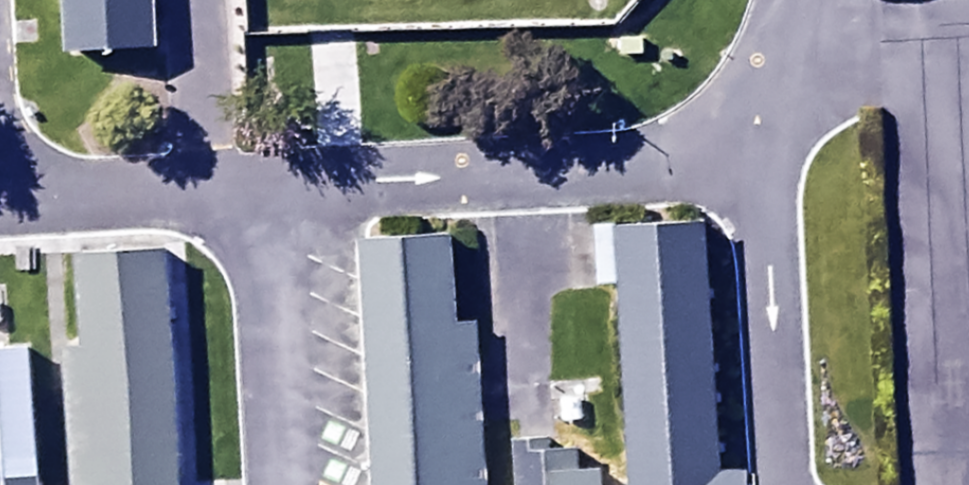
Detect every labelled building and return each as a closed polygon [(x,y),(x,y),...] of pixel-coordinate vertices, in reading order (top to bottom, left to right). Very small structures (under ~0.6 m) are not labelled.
[(75,85),(176,80),(172,0),(71,0),(75,85)] [(719,246),(617,252),(629,484),(732,484),(719,246)] [(463,251),(367,256),(379,484),(476,484),(463,251)] [(68,274),(79,484),(189,484),(177,269),(68,274)] [(0,469),(0,484),(38,484),(37,467),(0,469)]
